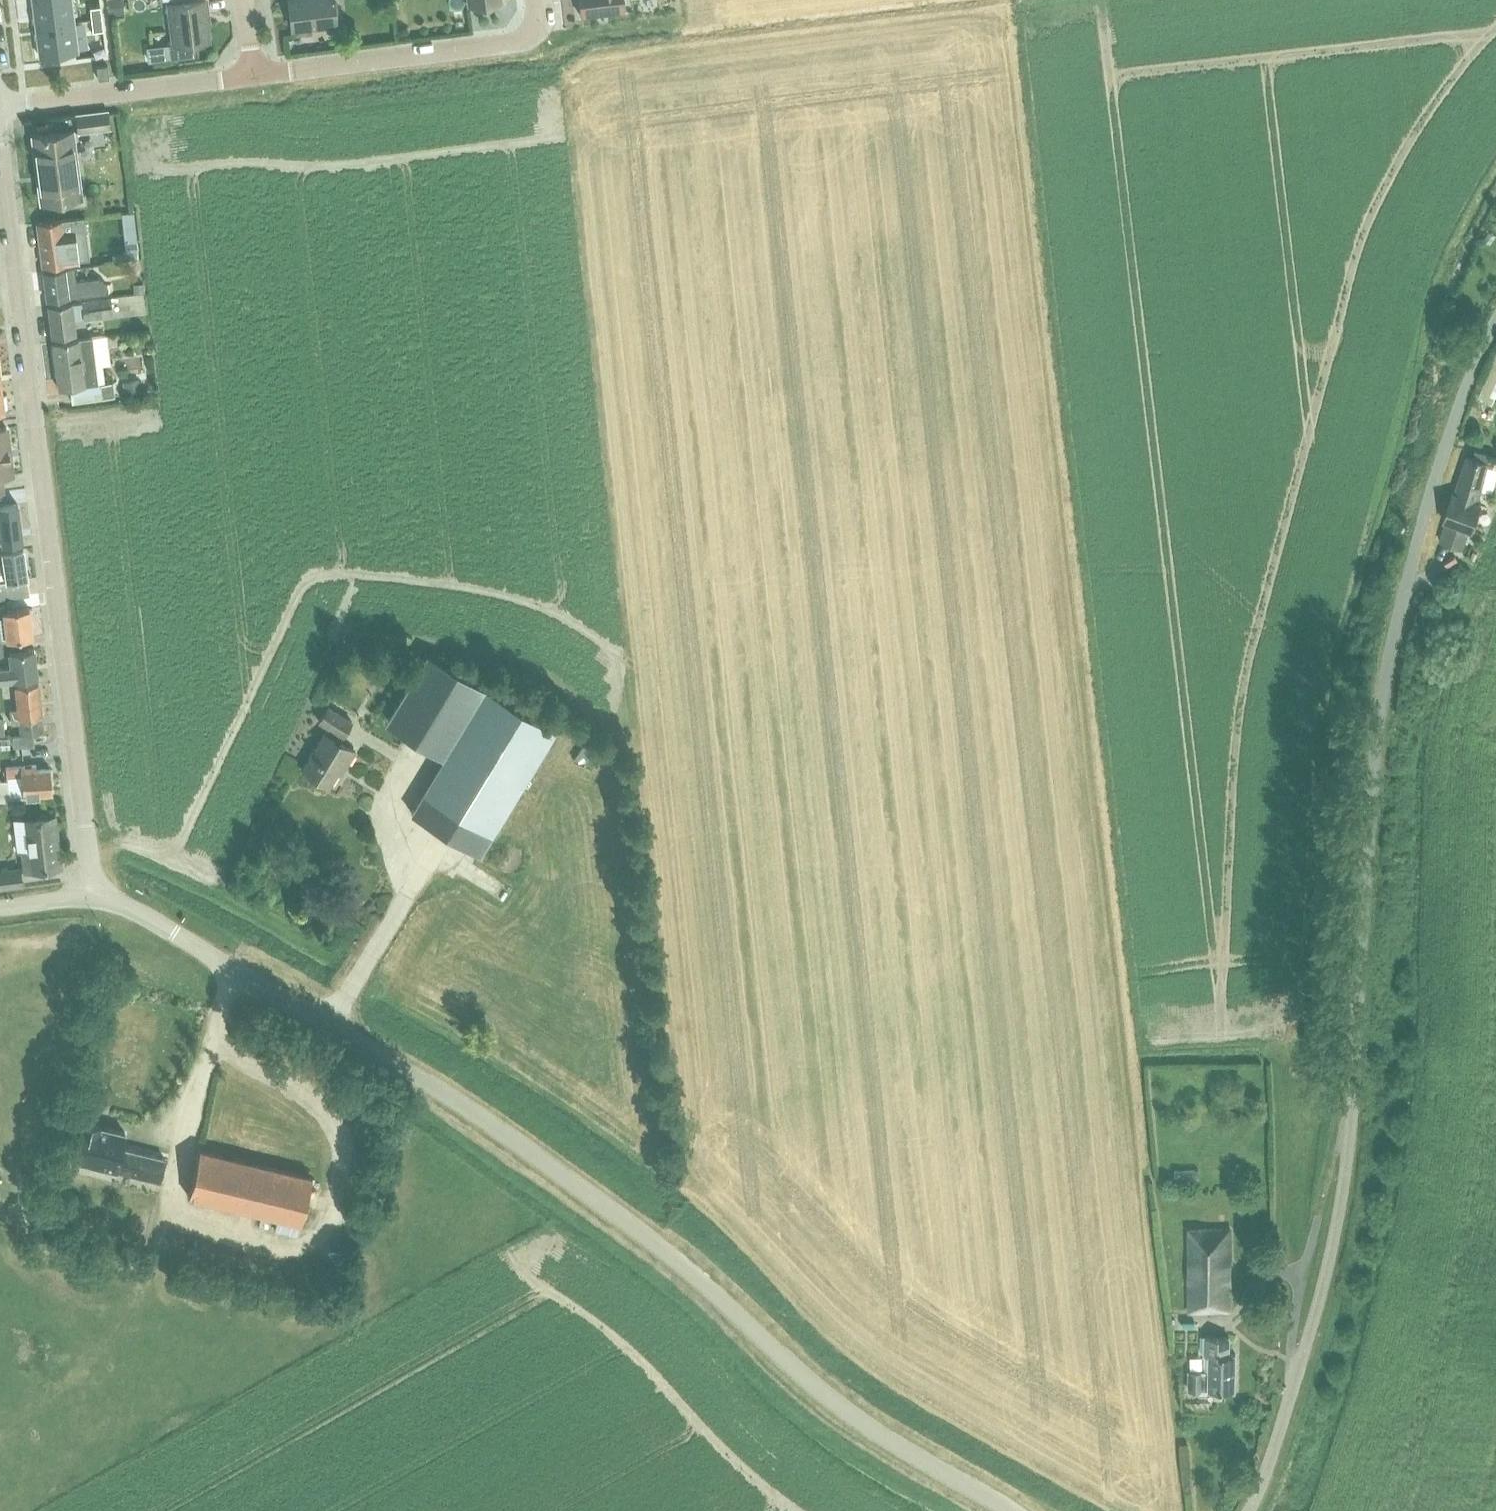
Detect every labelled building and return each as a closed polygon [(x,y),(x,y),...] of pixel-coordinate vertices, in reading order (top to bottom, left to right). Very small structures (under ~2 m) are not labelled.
[(34,11),(36,26),(55,23),(75,21),(73,12),(72,0),(33,0),(34,11)] [(120,0),(108,0),(110,16),(121,14),(120,0)] [(194,43),(209,41),(206,12),(208,12),(206,0),(187,0),(172,2),(173,14),(170,15),(174,44),(170,44),(172,59),(196,55),(194,43)] [(295,34),(311,32),(310,24),(334,21),(333,13),(336,13),(338,10),(338,3),(335,0),(332,1),(332,0),(291,0),(295,34)] [(581,15),(625,10),(624,0),(579,0),(581,15)] [(100,6),(90,7),(92,19),(101,18),(102,18),(102,13),(101,6),(100,6)] [(101,18),(92,19),(93,31),(99,30),(104,30),(102,18),(101,18)] [(55,23),(36,26),(40,56),(59,53),(78,51),(75,21),(55,23)] [(99,80),(110,79),(108,65),(97,66),(99,80)] [(109,111),(76,115),(78,133),(111,129),(109,111)] [(72,130),(33,135),(42,202),(81,197),(72,130)] [(90,259),(84,217),(37,223),(43,266),(78,261),(90,259)] [(136,239),(124,241),(126,254),(138,253),(136,239)] [(73,267),(44,271),(48,299),(72,296),(72,298),(108,293),(107,284),(99,279),(94,279),(75,282),(73,267)] [(143,291),(142,282),(133,283),(134,292),(143,291)] [(113,315),(111,296),(48,305),(53,336),(76,333),(74,318),(84,317),(84,319),(113,315)] [(79,338),(53,342),(59,388),(71,387),(72,401),(116,396),(114,381),(105,382),(102,354),(110,353),(107,334),(92,337),(79,338)] [(1480,398),(1492,404),(1495,395),(1495,362),(1480,398)] [(140,394),(138,380),(123,382),(125,396),(140,394)] [(3,490),(2,475),(12,474),(6,426),(0,427),(0,491),(3,490)] [(1469,528),(1472,530),(1482,502),(1478,501),(1490,455),(1475,451),(1473,458),(1467,457),(1455,493),(1453,492),(1444,520),(1447,521),(1441,541),(1463,548),(1469,528)] [(3,551),(22,549),(22,543),(17,503),(0,506),(0,552),(3,551)] [(29,594),(23,549),(22,549),(3,551),(0,552),(0,598),(29,594)] [(0,604),(0,641),(8,640),(33,636),(29,607),(7,610),(6,603),(3,604),(0,604)] [(37,676),(34,649),(10,651),(12,666),(0,667),(0,680),(37,676)] [(492,833),(555,730),(486,688),(485,691),(427,656),(386,722),(411,737),(442,756),(444,757),(424,792),(492,833)] [(9,711),(11,726),(19,725),(20,735),(34,734),(34,733),(43,732),(38,684),(15,687),(18,710),(9,711)] [(346,766),(355,751),(339,741),(352,720),(328,706),(319,721),(328,726),(302,769),(329,785),(342,764),(346,766)] [(34,734),(20,735),(12,736),(13,748),(35,745),(34,734)] [(586,740),(573,758),(583,765),(596,747),(586,740)] [(22,776),(24,796),(53,794),(51,769),(37,770),(37,765),(6,767),(6,777),(22,776)] [(11,779),(0,779),(0,801),(13,800),(11,779)] [(54,815),(18,819),(24,870),(60,866),(54,815)] [(22,884),(20,868),(0,871),(0,887),(22,884)] [(160,1180),(166,1156),(122,1146),(125,1133),(80,1122),(72,1159),(160,1180)] [(303,1224),(314,1178),(200,1150),(188,1196),(303,1224)] [(1189,1310),(1230,1310),(1229,1230),(1189,1230),(1189,1310)] [(1205,1336),(1205,1354),(1210,1355),(1210,1370),(1187,1370),(1187,1387),(1235,1388),(1235,1354),(1231,1354),(1229,1354),(1230,1336),(1205,1336)]
